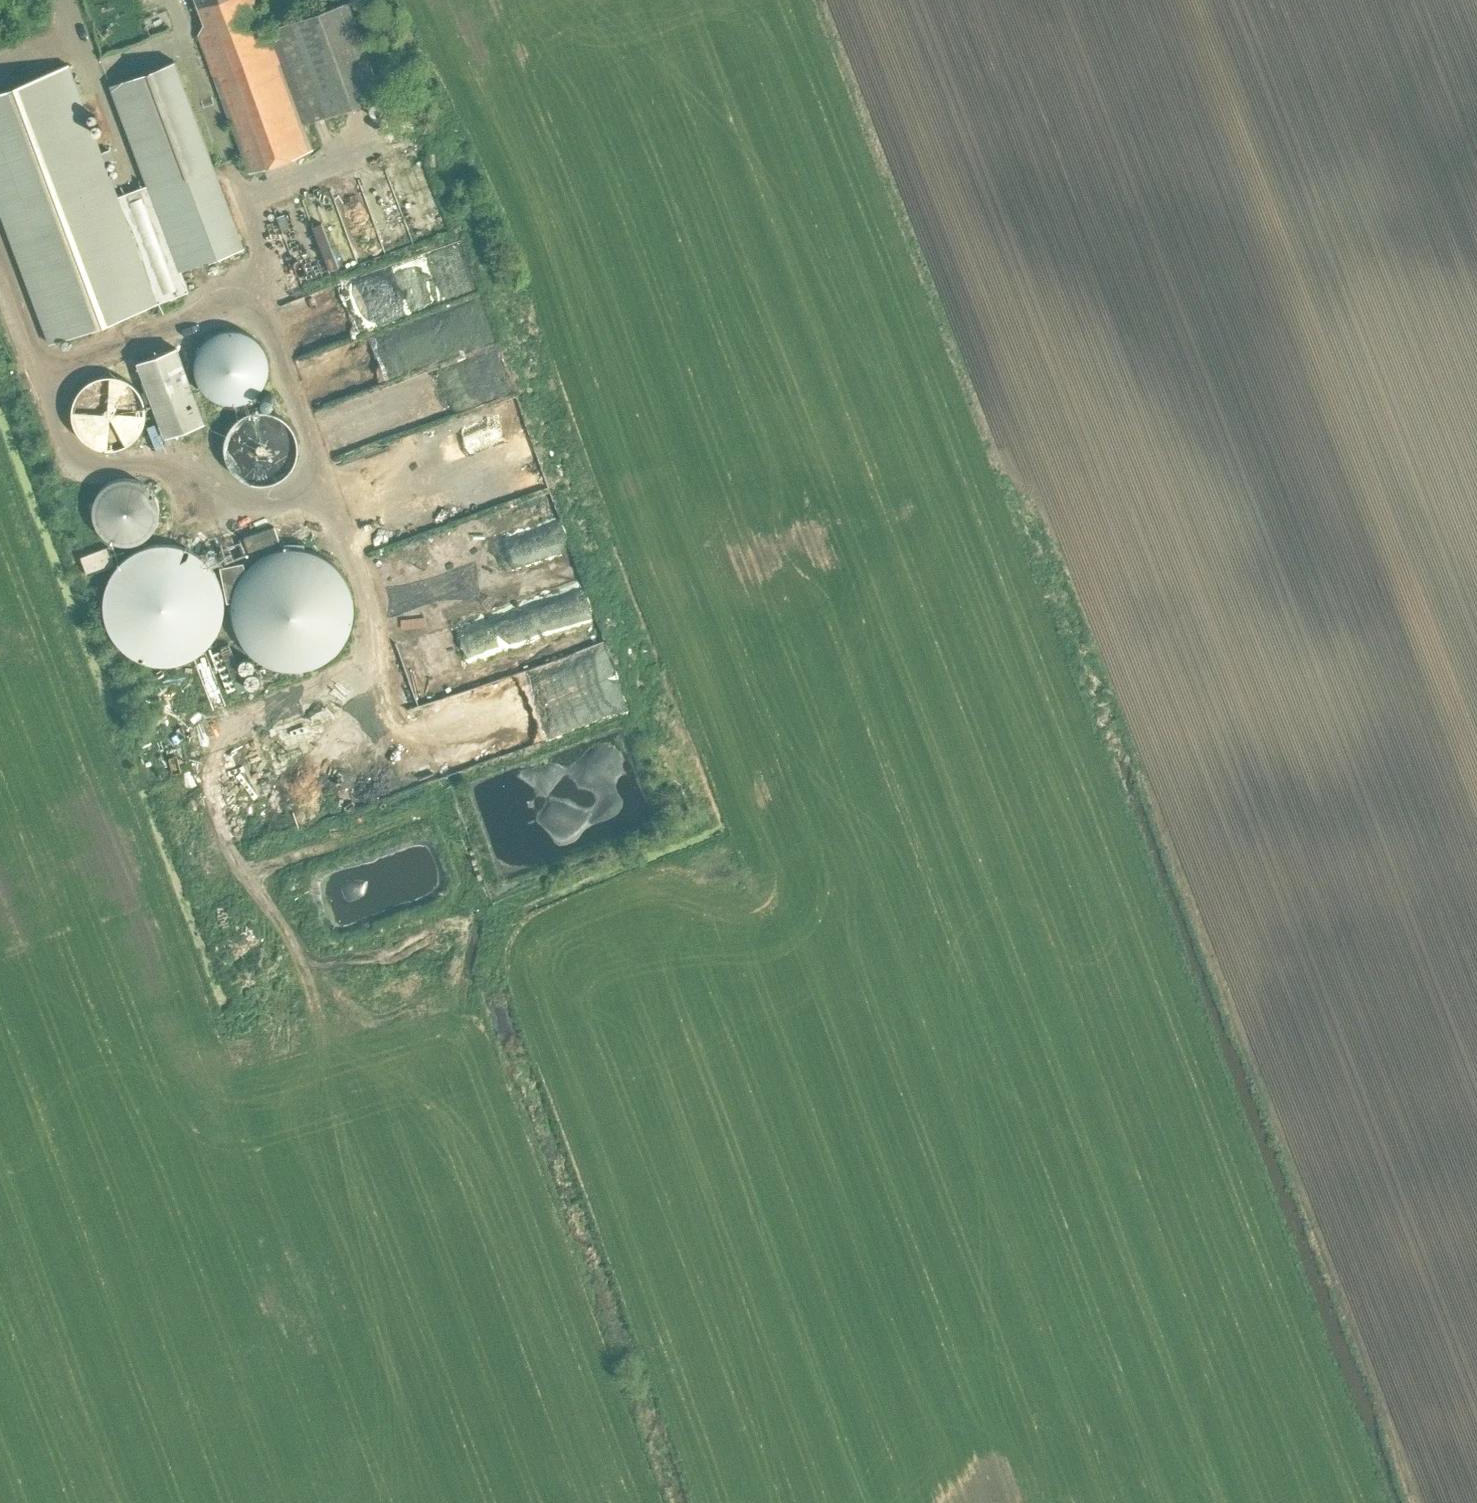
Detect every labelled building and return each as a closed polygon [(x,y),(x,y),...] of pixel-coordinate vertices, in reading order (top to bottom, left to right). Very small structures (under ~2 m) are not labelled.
[(188,12),(200,7),(206,23),(200,34),(199,34),(250,172),(313,149),(304,123),(383,95),(348,2),(270,30),(265,17),(262,19),(255,0),(184,0),(188,12)] [(180,270),(245,246),(175,60),(111,84),(180,270)] [(158,302),(69,64),(0,90),(0,208),(50,343),(158,302)] [(198,351),(195,361),(195,372),(199,383),(206,392),(215,398),(225,402),(236,402),(247,399),(256,393),(264,385),(268,375),(269,363),(267,353),(262,343),(254,335),(244,330),(233,328),(222,329),(212,334),(204,341),(198,351)] [(137,361),(165,436),(206,421),(178,346),(137,361)] [(73,405),(72,411),(73,418),(75,425),(79,432),(84,438),(90,443),(96,446),(103,448),(110,449),(116,448),(123,446),(130,442),(136,437),(140,432),(144,425),(146,418),(147,411),(146,404),(144,397),(140,390),(135,385),(130,380),(123,377),(117,375),(110,374),(103,375),(96,377),(89,380),(83,385),(78,392),(75,397),(73,405)] [(225,439),(225,446),(227,457),(229,464),(234,470),(239,475),(246,479),(253,482),(260,483),(268,483),(275,481),(282,477),(288,473),(293,467),(296,460),(298,453),(299,446),(298,438),(296,431),(290,422),(285,417),(278,413),(271,410),(264,409),(256,409),(249,411),(242,415),(236,419),(231,425),(228,432),(225,439)] [(94,500),(93,510),(94,517),(96,524),(102,533),(107,537),(113,541),(120,543),(127,543),(137,541),(144,538),(149,534),(154,529),(157,522),(160,512),(158,501),(156,495),(152,489),(147,484),(141,480),(134,478),(127,477),(120,477),(113,479),(107,483),(102,487),(97,493),(94,500)] [(280,523),(227,542),(233,558),(286,540),(280,523)] [(105,591),(104,603),(105,614),(108,626),(114,637),(121,646),(130,654),(142,660),(152,663),(164,664),(177,663),(189,659),(200,652),(208,646),(216,636),(221,624),(224,614),(225,601),(223,589),(220,579),(214,570),(206,560),(198,553),(187,547),(177,544),(164,543),(152,544),(142,547),(132,552),(122,560),(114,570),(108,581),(105,591)] [(228,600),(232,599),(232,610),(233,620),(236,630),(241,640),(248,648),(256,655),(264,661),(274,665),(284,668),(295,668),(306,667),(316,664),(325,659),(334,652),(341,645),(347,636),(351,626),(353,616),(354,605),(352,595),(349,585),(345,575),(338,567),(331,559),(322,554),(312,549),(302,547),(291,546),(281,547),(271,550),(261,555),(253,561),(245,569),(244,561),(221,566),(228,600)] [(311,695),(266,707),(273,731),(304,723),(309,742),(332,736),(328,720),(318,723),(311,695)]
